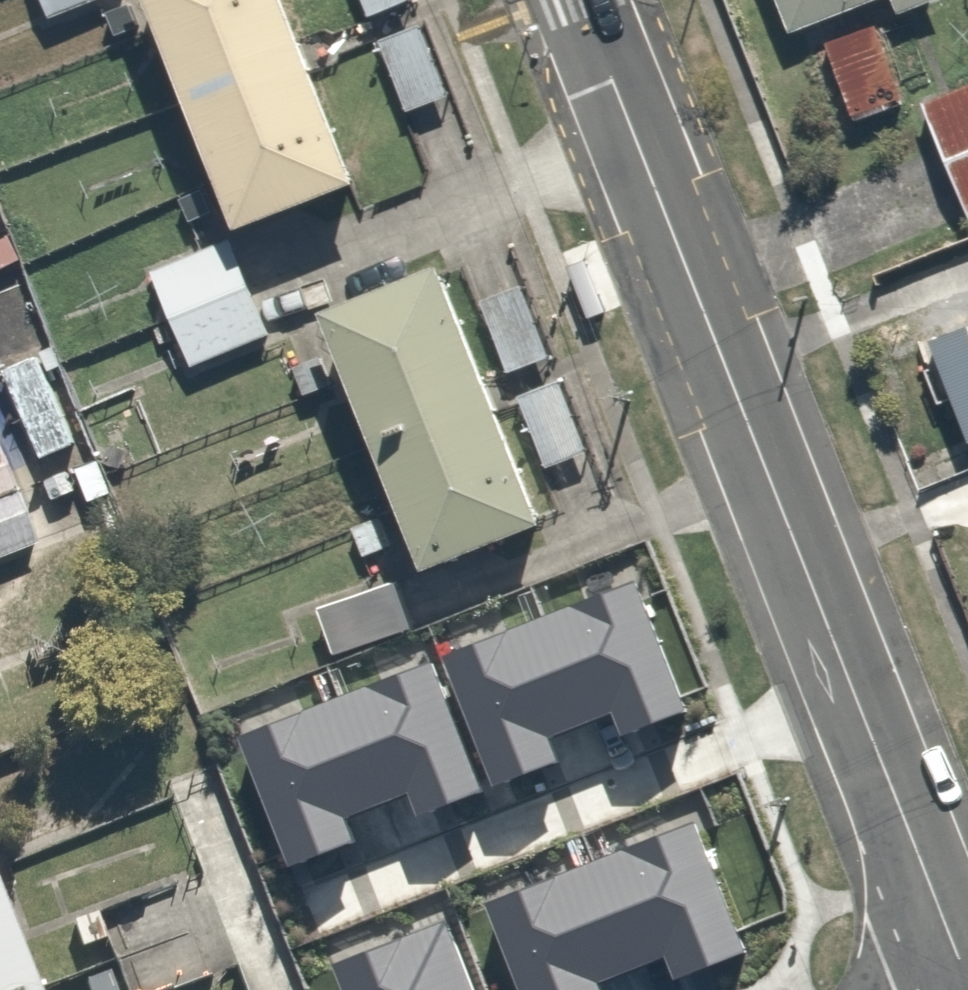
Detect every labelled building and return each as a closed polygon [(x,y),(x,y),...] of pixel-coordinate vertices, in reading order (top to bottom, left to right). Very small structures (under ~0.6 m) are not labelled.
[(48,17),(92,0),(41,0),(48,17)] [(231,231),(353,183),(278,0),(140,0),(231,231)] [(406,0),(360,0),(366,16),(406,0)] [(795,27),(873,0),(785,0),(795,27)] [(885,22),(830,42),(859,119),(913,99),(885,22)] [(420,26),(377,43),(405,113),(448,95),(420,26)] [(938,118),(967,200),(967,107),(938,118)] [(13,225),(0,230),(0,334),(5,347),(56,326),(13,225)] [(227,239),(147,274),(188,367),(268,333),(227,239)] [(416,571),(537,522),(434,269),(316,316),(416,571)] [(518,286),(478,302),(506,371),(546,354),(518,286)] [(53,347),(11,365),(49,458),(92,441),(53,347)] [(584,451),(557,382),(515,398),(543,467),(584,451)] [(0,450),(0,565),(38,553),(5,449),(0,450)] [(633,582),(544,618),(586,724),(612,715),(621,737),(685,711),(633,582)] [(544,618),(442,658),(494,789),(559,763),(549,738),(586,724),(544,618)] [(427,661),(338,697),(380,803),(406,794),(415,816),(479,790),(427,661)] [(338,697),(237,736),(288,867),(354,842),(344,817),(380,803),(338,697)] [(691,825),(587,865),(630,970),(662,957),(672,982),(744,953),(691,825)] [(482,904),(516,989),(601,989),(598,982),(630,970),(587,865),(482,904)] [(328,964),(339,989),(470,989),(442,922),(328,964)]
